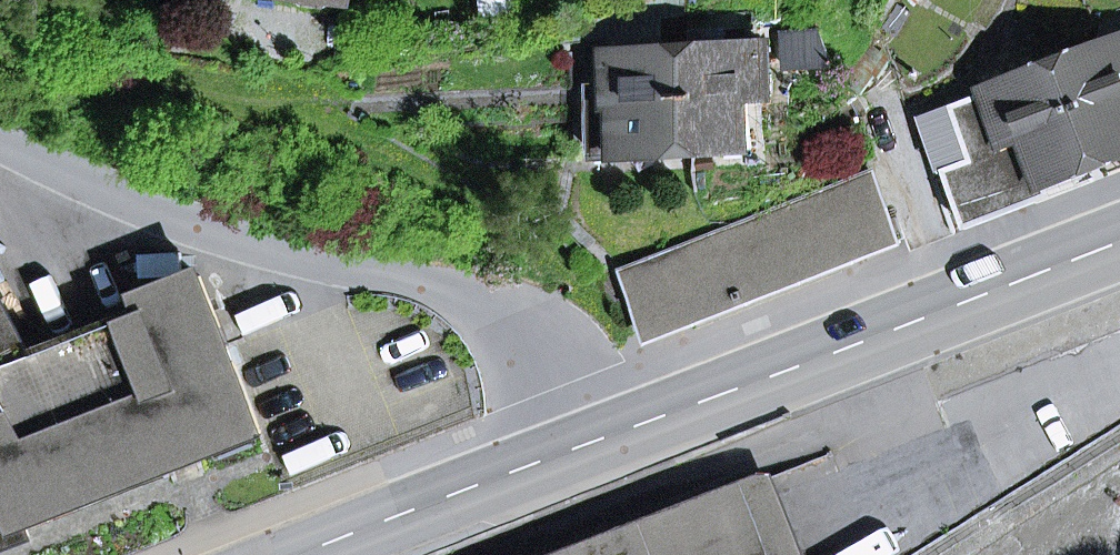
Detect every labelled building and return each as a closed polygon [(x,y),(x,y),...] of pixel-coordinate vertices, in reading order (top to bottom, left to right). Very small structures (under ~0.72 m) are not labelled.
[(602,157),(695,152),(689,48),(661,49),(660,26),(685,24),(684,0),(650,0),(610,14),(612,90),(612,104),(598,105),(602,157)] [(1109,25),(1116,43),(1062,64),(1100,161),(1101,162),(1119,155),(1119,21),(1109,25)] [(785,53),(820,50),(805,29),(784,30),(785,53)] [(770,95),(767,43),(689,48),(695,152),(752,148),(748,96),(770,95)] [(1101,162),(1100,161),(1062,64),(952,107),(972,160),(945,170),(969,230),(1039,202),(1031,181),(1044,176),(1047,183),(1049,182),(1101,162)] [(598,105),(612,104),(612,90),(597,91),(598,105)] [(1039,202),(1055,197),(1049,182),(1047,183),(1044,176),(1031,181),(1039,202)] [(627,275),(652,339),(898,242),(873,178),(627,275)] [(26,525),(261,432),(200,276),(142,300),(148,315),(37,359),(0,292),(0,547),(29,536),(26,525)] [(765,480),(573,554),(798,554),(765,480)]
